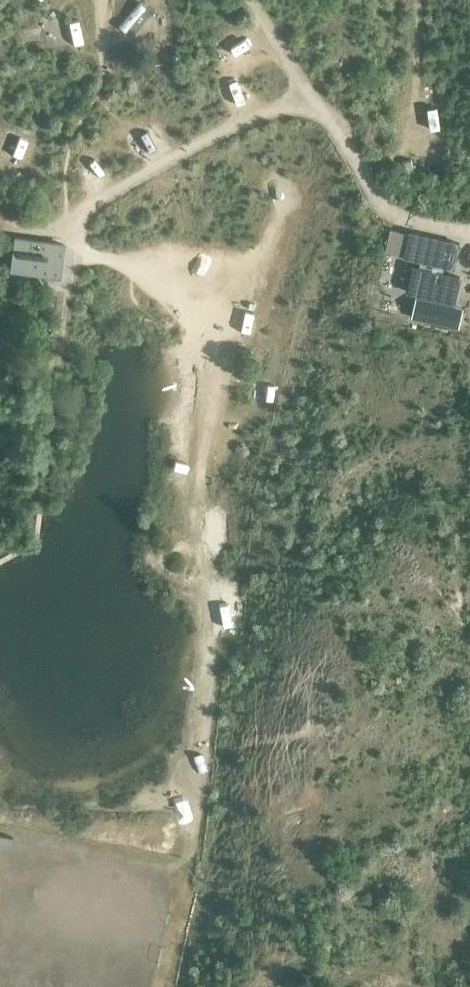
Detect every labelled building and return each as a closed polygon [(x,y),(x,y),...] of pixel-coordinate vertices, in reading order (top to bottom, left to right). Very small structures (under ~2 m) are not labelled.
[(119,26),(133,36),(152,11),(138,1),(119,26)] [(80,20),(63,23),(67,43),(85,39),(80,20)] [(403,256),(456,268),(461,241),(409,229),(403,256)] [(11,269),(61,277),(65,242),(41,238),(14,235),(11,269)] [(411,315),(445,322),(449,301),(457,302),(462,275),(413,263),(407,291),(415,293),(411,315)] [(260,380),(256,396),(272,400),(276,385),(260,380)]
